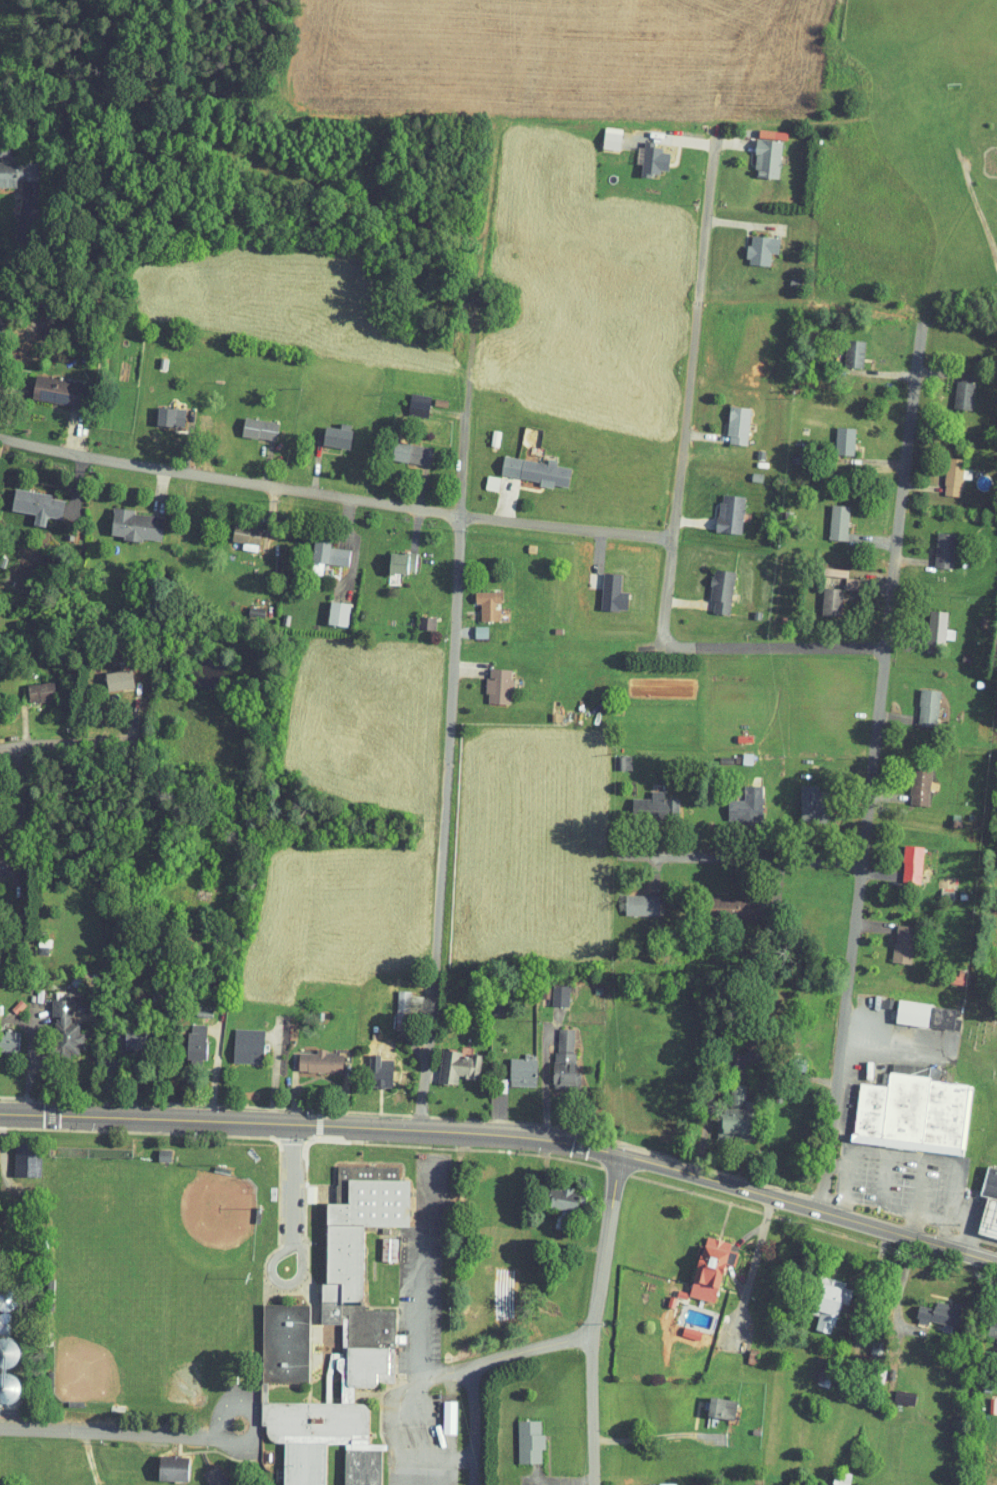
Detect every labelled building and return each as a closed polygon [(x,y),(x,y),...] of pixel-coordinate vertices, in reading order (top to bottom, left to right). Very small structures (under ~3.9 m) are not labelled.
[(609,144),(610,123),(593,122),(592,143),(609,144)] [(771,135),(746,133),(744,171),(769,173),(771,135)] [(659,145),(643,144),(644,136),(634,135),(630,171),(639,172),(640,165),(657,166),(659,145)] [(5,175),(26,175),(26,156),(0,156),(0,182),(5,182),(5,175)] [(769,232),(740,230),(740,239),(737,239),(736,258),(759,260),(759,247),(768,248),(769,232)] [(851,363),(855,337),(836,334),(832,360),(851,363)] [(64,375),(24,370),(21,394),(61,399),(64,375)] [(944,403),(961,404),(962,377),(945,376),(944,403)] [(396,408),(416,412),(420,391),(400,387),(396,408)] [(715,437),(735,440),(740,403),(720,400),(715,437)] [(174,421),(174,403),(146,402),(146,420),(174,421)] [(231,431),(265,434),(267,416),(233,412),(231,431)] [(314,420),(312,440),(338,443),(341,419),(329,418),(329,422),(314,420)] [(843,450),(844,422),(825,421),(824,450),(843,450)] [(381,453),(418,460),(421,442),(384,435),(381,453)] [(536,457),(493,450),(489,470),(557,482),(560,463),(545,460),(546,454),(537,453),(536,457)] [(949,490),(951,453),(935,452),(933,489),(949,490)] [(40,493),(41,489),(4,482),(0,504),(24,509),(22,519),(33,521),(35,511),(50,513),(53,495),(40,493)] [(733,491),(708,490),(707,527),(731,528),(733,491)] [(837,500),(819,500),(818,534),(836,535),(837,500)] [(152,512),(121,509),(122,504),(103,502),(100,529),(112,530),(112,535),(129,536),(130,533),(150,535),(152,512)] [(250,520),(223,518),(222,536),(231,536),(230,544),(248,546),(250,520)] [(942,563),(944,528),(925,527),(924,562),(942,563)] [(301,568),(312,569),(312,559),(337,560),(338,543),(320,543),(320,537),(302,536),(301,568)] [(406,550),(380,546),(377,565),(403,569),(406,550)] [(725,567),(703,563),(697,594),(703,595),(701,607),(717,610),(725,567)] [(837,572),(837,564),(813,563),(813,571),(837,572)] [(610,569),(591,568),(590,605),(617,605),(617,587),(610,587),(610,569)] [(829,610),(830,583),(812,583),(811,610),(829,610)] [(469,615),(487,615),(487,598),(490,598),(490,586),(464,586),(464,598),(469,598),(469,615)] [(317,619),(336,621),(339,598),(319,596),(317,619)] [(935,639),(936,606),(917,605),(916,638),(935,639)] [(425,611),(407,610),(406,624),(424,625),(425,611)] [(476,632),(476,620),(463,620),(463,632),(476,632)] [(501,662),(478,661),(478,670),(476,670),(475,696),(500,697),(501,662)] [(96,683),(123,681),(121,662),(95,665),(96,683)] [(16,677),(18,696),(44,693),(42,674),(16,677)] [(906,719),(925,721),(929,683),(910,681),(906,719)] [(918,799),(920,762),(900,761),(898,798),(918,799)] [(752,778),(733,778),(733,793),(717,793),(717,816),(751,816),(752,778)] [(621,791),(621,809),(666,810),(667,792),(654,792),(654,785),(640,784),(640,792),(621,791)] [(791,818),(821,819),(822,784),(791,784),(791,818)] [(912,839),(892,839),(891,875),(911,876),(912,839)] [(614,908),(648,909),(649,888),(615,888),(614,908)] [(740,912),(741,892),(700,891),(700,911),(740,912)] [(882,956),(901,957),(903,919),(884,918),(882,956)] [(558,983),(541,983),(540,999),(557,999),(558,983)] [(391,1003),(398,1003),(399,984),(386,984),(385,1022),(390,1022),(391,1003)] [(61,993),(40,993),(40,1009),(41,1009),(41,1049),(67,1049),(67,1038),(72,1038),(72,1027),(68,1027),(68,1017),(61,1016),(61,993)] [(918,1020),(920,996),(887,994),(885,1017),(918,1020)] [(947,1024),(949,1012),(944,1011),(945,1003),(922,1000),(919,1019),(947,1024)] [(195,1018),(177,1018),(176,1053),(194,1054),(195,1018)] [(115,1043),(138,1042),(137,1022),(114,1023),(115,1043)] [(543,1077),(568,1078),(569,1066),(563,1065),(564,1023),(545,1022),(543,1077)] [(251,1056),(252,1023),(223,1023),(222,1055),(251,1056)] [(332,1065),(332,1048),(315,1048),(315,1043),(305,1042),(305,1047),(287,1046),(287,1065),(332,1065)] [(375,1042),(358,1042),(359,1081),(382,1081),(381,1053),(375,1053),(375,1042)] [(470,1050),(450,1047),(450,1045),(431,1043),(427,1076),(446,1078),(447,1070),(467,1073),(470,1050)] [(498,1073),(525,1074),(526,1052),(499,1052),(498,1073)] [(898,1067),(927,1071),(928,1063),(900,1059),(898,1067)] [(841,1136),(953,1148),(961,1076),(878,1067),(876,1079),(848,1076),(841,1136)] [(735,1079),(715,1078),(714,1133),(743,1133),(744,1103),(734,1103),(735,1079)] [(2,1169),(28,1170),(29,1141),(3,1141),(2,1169)] [(977,1160),(970,1189),(976,1191),(968,1228),(996,1235),(996,1165),(977,1160)] [(386,1444),(385,1484),(345,1484),(345,1444),(330,1444),(330,1484),(286,1484),(286,1448),(275,1442),(267,1434),(267,1428),(262,1426),(265,1302),(313,1303),(312,1385),(270,1384),(270,1399),(343,1400),(343,1372),(337,1367),(337,1360),(343,1357),(343,1324),(323,1324),(323,1282),(331,1282),(330,1202),(341,1202),(341,1165),(404,1165),(404,1178),(412,1178),(413,1225),(367,1225),(368,1308),(395,1308),(396,1383),(379,1383),(377,1387),(356,1388),(356,1402),(366,1402),(371,1407),(371,1444),(386,1444)] [(574,1194),(575,1185),(540,1179),(537,1201),(566,1205),(568,1194),(574,1194)] [(679,1290),(705,1296),(714,1258),(723,1260),(727,1247),(718,1245),(720,1236),(694,1230),(679,1290)] [(385,1255),(386,1232),(371,1231),(370,1255),(385,1255)] [(383,1238),(383,1262),(397,1262),(397,1238),(383,1238)] [(804,1324),(822,1327),(829,1296),(839,1298),(842,1283),(833,1281),(835,1275),(813,1270),(806,1306),(808,1307),(804,1324)] [(924,1302),(909,1299),(906,1315),(917,1318),(918,1314),(948,1320),(952,1300),(925,1295),(924,1302)] [(996,1339),(996,1314),(981,1310),(976,1328),(986,1331),(985,1335),(996,1339)] [(10,1358),(7,1331),(0,1331),(0,1359),(10,1358)] [(11,1394),(8,1368),(1,1369),(0,1363),(0,1395),(11,1394)] [(727,1395),(700,1389),(696,1408),(723,1414),(727,1395)] [(445,1394),(433,1394),(432,1428),(445,1428),(445,1394)] [(529,1414),(506,1415),(507,1457),(530,1457),(530,1444),(534,1444),(533,1427),(530,1427),(529,1414)] [(178,1474),(178,1451),(149,1450),(148,1474),(178,1474)] [(162,1454),(161,1478),(189,1480),(191,1455),(162,1454)] [(217,1477),(204,1458),(191,1468),(202,1484),(206,1484),(217,1477)] [(213,1484),(231,1484),(233,1484),(218,1463),(205,1473),(213,1484)] [(839,1480),(840,1467),(823,1466),(821,1478),(839,1480)]
